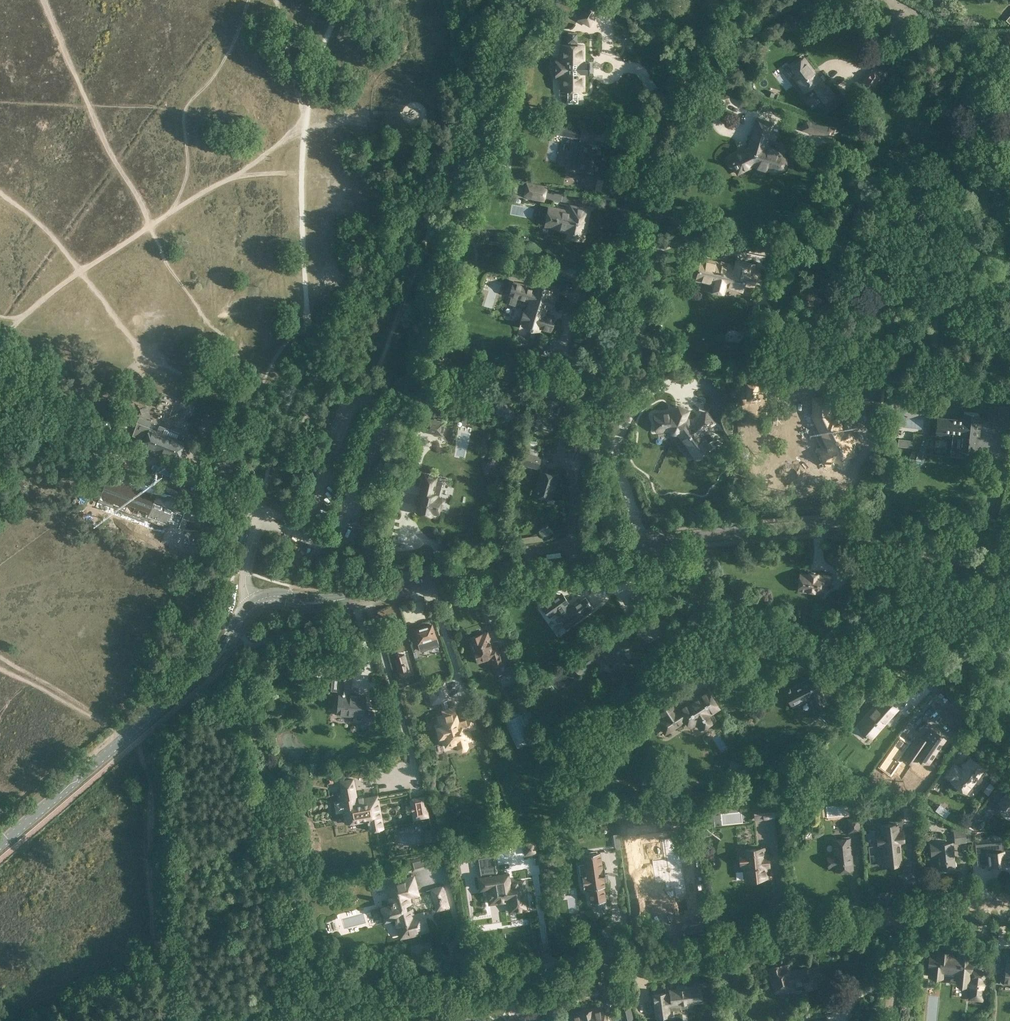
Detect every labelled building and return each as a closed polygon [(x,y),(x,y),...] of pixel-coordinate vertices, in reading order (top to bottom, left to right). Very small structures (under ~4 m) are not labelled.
[(571,15),(582,21),(593,0),(579,0),(571,15)] [(589,64),(589,62),(584,62),(584,45),(577,45),(577,32),(566,32),(566,45),(560,45),(560,58),(554,58),(554,77),(560,77),(560,90),(565,90),(565,103),(578,103),(578,90),(584,90),(584,73),(589,73),(589,71),(590,71),(590,64),(589,64)] [(826,87),(803,58),(791,67),(796,74),(793,77),(804,91),(810,87),(816,94),(815,94),(823,104),(834,95),(827,86),(826,87)] [(900,63),(898,67),(900,72),(905,72),(907,68),(905,63),(900,63)] [(866,94),(879,76),(869,69),(856,87),(866,94)] [(514,118),(525,118),(526,108),(515,108),(514,118)] [(801,130),(832,139),(836,126),(834,125),(834,123),(820,119),(820,122),(804,118),(801,130)] [(554,134),(579,138),(581,128),(556,123),(554,134)] [(602,146),(582,143),(571,140),(569,150),(567,150),(565,151),(565,155),(566,157),(568,158),(566,167),(597,173),(602,146)] [(780,151),(749,142),(748,147),(728,157),(727,159),(726,161),(727,163),(728,165),(729,166),(731,167),(733,167),(736,167),(739,172),(752,165),(774,172),(781,168),(784,159),(780,151)] [(508,191),(517,192),(519,181),(511,179),(508,191)] [(546,187),(526,183),(524,195),(531,196),(530,198),(543,201),(546,187)] [(569,211),(548,207),(544,226),(568,230),(567,237),(583,240),(589,210),(570,206),(569,211)] [(535,260),(537,253),(518,247),(517,249),(513,248),(512,254),(527,259),(526,263),(534,265),(535,264),(539,265),(541,266),(543,262),(535,260)] [(800,256),(787,253),(783,269),(796,273),(800,256)] [(735,266),(701,258),(696,280),(714,284),(714,283),(724,286),(724,287),(741,291),(742,284),(753,286),(757,270),(753,269),(754,264),(736,260),(735,266)] [(527,308),(525,308),(524,309),(522,309),(519,319),(521,320),(521,321),(523,322),(522,324),(539,329),(540,327),(550,331),(554,317),(544,314),(546,306),(551,308),(555,294),(551,293),(551,291),(535,285),(534,288),(514,281),(513,283),(511,282),(508,292),(510,293),(510,295),(530,301),(527,308)] [(425,378),(432,380),(433,373),(426,372),(425,378)] [(539,396),(550,397),(551,390),(549,390),(550,384),(540,383),(539,396)] [(774,405),(793,410),(796,395),(778,391),(774,405)] [(831,396),(812,396),(811,417),(825,447),(818,450),(826,468),(837,462),(840,465),(841,465),(843,465),(846,463),(847,462),(847,461),(847,458),(852,456),(855,453),(851,444),(855,442),(847,424),(843,426),(838,417),(834,418),(831,413),(831,396)] [(503,399),(496,405),(505,417),(513,411),(503,399)] [(672,411),(652,414),(655,432),(668,431),(669,434),(671,435),(674,435),(678,434),(694,459),(712,446),(702,433),(715,422),(705,408),(691,419),(686,416),(689,408),(676,403),(672,411)] [(964,411),(963,419),(937,416),(934,436),(949,438),(950,432),(961,433),(959,451),(961,451),(960,456),(972,458),(973,452),(974,452),(979,413),(964,411)] [(1008,417),(993,415),(994,417),(992,429),(1007,432),(1008,417)] [(425,417),(422,431),(442,435),(445,421),(425,417)] [(143,445),(184,461),(186,455),(181,452),(185,441),(177,438),(180,433),(159,425),(157,430),(150,428),(150,427),(137,422),(132,435),(145,440),(143,445)] [(523,451),(524,451),(537,455),(538,452),(537,451),(538,447),(535,446),(538,440),(527,437),(523,451)] [(927,441),(919,438),(912,457),(920,460),(927,441)] [(537,455),(524,451),(521,464),(538,469),(542,456),(537,455)] [(182,498),(113,470),(105,491),(174,519),(182,498)] [(557,477),(540,472),(534,494),(550,499),(557,477)] [(436,477),(425,475),(417,512),(432,515),(433,512),(439,513),(442,498),(438,498),(442,481),(436,480),(436,477)] [(546,539),(553,533),(548,528),(545,525),(539,530),(546,539)] [(797,591),(822,594),(823,590),(824,582),(831,583),(832,574),(807,571),(807,573),(800,572),(799,577),(797,578),(797,583),(798,585),(797,591)] [(542,607),(549,616),(552,613),(558,621),(559,620),(565,628),(593,608),(585,596),(569,608),(565,603),(568,601),(562,593),(542,607)] [(428,643),(436,641),(435,638),(436,637),(432,623),(413,629),(418,643),(428,640),(428,643)] [(617,655),(626,649),(632,658),(644,649),(637,639),(636,641),(634,638),(629,641),(622,630),(611,638),(610,636),(571,663),(578,674),(604,656),(608,661),(609,661),(613,665),(620,660),(617,655)] [(497,674),(505,671),(497,646),(492,647),(487,632),(482,634),(481,633),(469,637),(477,662),(491,657),(497,674)] [(399,672),(402,671),(409,669),(405,654),(394,658),(399,672)] [(308,683),(309,664),(298,663),(296,682),(308,683)] [(336,691),(335,704),(337,704),(336,715),(353,716),(353,721),(362,722),(362,723),(361,723),(361,726),(361,728),(372,729),(374,710),(364,710),(366,694),(351,693),(352,678),(332,676),(331,690),(336,691)] [(783,692),(792,707),(809,698),(815,709),(827,703),(821,692),(813,676),(783,692)] [(428,687),(424,689),(426,697),(430,695),(432,703),(448,699),(444,682),(428,687)] [(696,695),(679,706),(678,705),(676,707),(667,694),(652,704),(659,716),(654,719),(665,735),(685,721),(690,728),(696,725),(699,730),(716,719),(712,713),(720,708),(706,687),(695,694),(696,695)] [(513,700),(519,714),(529,710),(523,695),(513,700)] [(884,697),(858,726),(871,738),(897,708),(884,697)] [(438,717),(441,727),(438,728),(441,740),(445,739),(447,746),(449,745),(450,747),(458,745),(459,748),(462,750),(466,749),(468,746),(466,740),(471,739),(469,729),(475,727),(472,718),(458,722),(454,708),(443,711),(444,715),(438,717)] [(904,754),(915,762),(920,755),(929,761),(934,753),(938,756),(943,748),(940,746),(945,738),(931,728),(924,738),(918,734),(904,754)] [(898,739),(880,763),(890,770),(907,746),(898,739)] [(960,767),(953,762),(944,775),(951,780),(951,781),(966,793),(973,783),(976,785),(978,785),(982,779),(982,777),(979,775),(985,768),(969,756),(960,767)] [(336,793),(338,800),(336,800),(337,801),(334,802),(336,813),(343,812),(345,822),(367,819),(368,821),(370,830),(383,828),(377,796),(357,799),(353,778),(340,781),(342,793),(336,793)] [(996,810),(1004,800),(1009,804),(1009,786),(1004,782),(988,805),(996,810)] [(840,788),(827,789),(828,800),(841,799),(840,788)] [(429,817),(426,796),(409,798),(410,804),(405,805),(407,814),(411,813),(413,820),(429,817)] [(926,801),(922,798),(918,804),(922,807),(926,801)] [(753,803),(754,820),(777,817),(774,801),(753,803)] [(950,811),(940,803),(935,810),(945,818),(950,811)] [(974,828),(979,827),(985,819),(978,814),(970,825),(974,828)] [(859,817),(847,818),(848,832),(860,831),(859,817)] [(881,833),(877,833),(878,846),(883,846),(885,864),(901,863),(899,842),(903,842),(902,830),(899,831),(898,824),(881,825),(881,833)] [(954,843),(966,842),(965,829),(953,830),(954,843)] [(980,834),(977,847),(986,850),(988,867),(1005,865),(1005,861),(1009,861),(1009,850),(1008,850),(1007,845),(996,846),(995,839),(980,834)] [(853,870),(849,835),(842,836),(842,838),(833,838),(834,855),(827,855),(828,867),(835,867),(835,871),(841,870),(841,872),(847,872),(847,870),(853,870)] [(525,855),(538,853),(536,839),(522,841),(525,855)] [(952,842),(930,843),(931,856),(936,855),(937,869),(955,867),(952,842)] [(741,850),(742,852),(739,852),(739,860),(744,860),(746,879),(764,877),(763,867),(768,866),(767,855),(762,856),(761,848),(741,850)] [(602,867),(600,852),(583,854),(586,873),(582,874),(584,887),(588,886),(588,887),(589,887),(591,901),(605,899),(603,885),(604,885),(604,880),(606,880),(606,879),(600,880),(599,870),(604,869),(604,867),(602,867)] [(509,912),(528,909),(524,879),(510,881),(509,872),(496,874),(498,883),(486,885),(489,903),(508,901),(509,912)] [(423,911),(414,914),(409,897),(419,894),(414,876),(385,883),(390,901),(390,903),(381,906),(385,920),(395,917),(400,938),(429,930),(423,911)] [(443,885),(431,888),(437,910),(449,907),(443,885)] [(948,975),(960,976),(959,949),(947,948),(947,955),(938,955),(938,952),(928,951),(928,955),(922,955),(922,975),(935,975),(935,974),(948,973),(948,975)] [(791,969),(789,963),(768,967),(773,992),(776,994),(788,991),(790,992),(794,991),(796,988),(796,986),(798,986),(800,985),(797,968),(791,969)] [(797,968),(800,985),(803,985),(804,986),(804,987),(805,990),(815,989),(814,986),(815,986),(816,986),(817,986),(818,986),(819,985),(822,982),(820,972),(821,972),(821,971),(821,970),(821,969),(820,968),(819,967),(819,965),(796,968),(797,968)] [(745,984),(742,970),(729,973),(732,987),(745,984)] [(973,981),(960,981),(962,996),(974,996),(973,981)] [(652,993),(655,1017),(671,1015),(670,1010),(694,1007),(693,1003),(703,1002),(702,994),(702,991),(701,991),(700,984),(687,985),(687,982),(675,984),(676,987),(668,988),(669,991),(652,993)] [(550,1011),(548,1002),(538,1004),(540,1012),(544,1011),(545,1012),(550,1011)] [(602,1008),(592,1010),(592,1009),(578,1012),(579,1014),(569,1016),(570,1020),(605,1020),(602,1008)] [(623,1020),(635,1020),(632,1008),(620,1010),(623,1020)]
